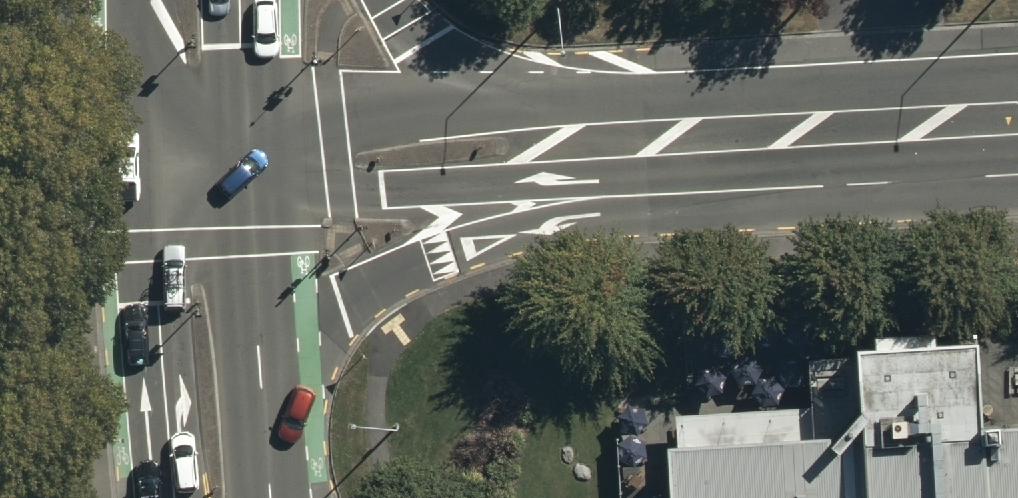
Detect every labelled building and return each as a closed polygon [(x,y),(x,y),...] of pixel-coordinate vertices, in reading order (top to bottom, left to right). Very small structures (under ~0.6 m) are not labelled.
[(986,424),(981,340),(865,347),(855,347),(856,367),(811,370),(813,409),(674,417),(676,447),(665,448),(668,497),(1017,497),(1017,422),(986,424)]
